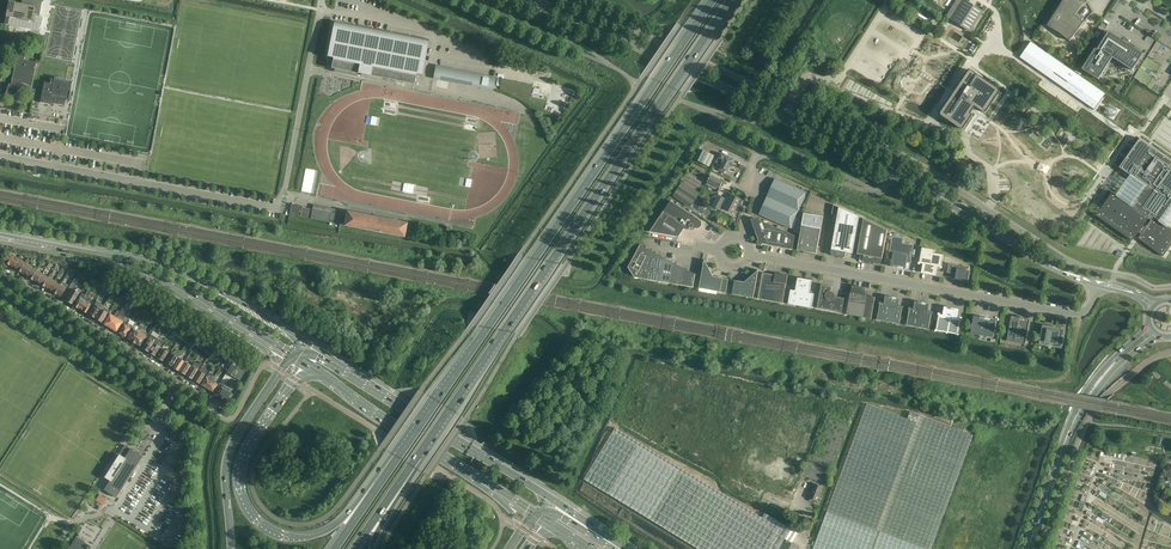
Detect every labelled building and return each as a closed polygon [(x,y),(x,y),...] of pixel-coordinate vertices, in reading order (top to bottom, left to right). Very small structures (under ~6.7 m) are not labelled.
[(42,1),(42,0),(22,0),(21,4),(9,1),(8,6),(5,24),(40,31),(43,17),(39,16),(42,1)] [(965,0),(957,0),(947,17),(952,21),(965,0)] [(952,21),(969,31),(981,10),(965,0),(952,21)] [(1047,25),(1057,32),(1060,33),(1069,41),(1089,16),(1090,15),(1090,14),(1091,13),(1092,12),(1087,2),(1086,0),(1063,0),(1047,25)] [(331,68),(396,81),(414,85),(416,74),(422,75),(429,40),(334,21),(327,57),(333,58),(331,68)] [(1094,77),(1098,79),(1112,58),(1132,70),(1135,66),(1143,54),(1108,31),(1107,32),(1106,32),(1106,34),(1097,49),(1095,48),(1082,69),(1094,77)] [(1031,42),(1020,57),(1094,109),(1105,94),(1031,42)] [(34,76),(36,63),(36,62),(24,59),(25,55),(17,53),(11,84),(9,84),(5,95),(6,95),(9,96),(10,96),(11,96),(12,96),(14,96),(14,95),(16,95),(17,94),(18,94),(18,93),(19,93),(19,92),(19,91),(20,91),(20,89),(23,90),(23,91),(31,92),(34,76)] [(495,78),(494,77),(436,66),(433,78),(493,90),(495,78)] [(968,72),(941,112),(940,112),(940,113),(940,114),(940,115),(941,115),(941,116),(960,128),(960,129),(961,129),(962,129),(963,128),(971,117),(971,116),(971,115),(971,114),(970,113),(971,112),(974,108),(975,107),(982,112),(983,112),(984,112),(985,112),(986,111),(999,93),(999,92),(999,91),(999,90),(999,89),(998,89),(972,71),(971,70),(970,71),(969,71),(968,72)] [(65,106),(66,101),(68,91),(69,92),(71,82),(51,78),(50,82),(49,83),(44,82),(40,103),(50,105),(50,103),(65,106)] [(500,90),(499,89),(499,90),(531,96),(530,96),(530,95),(532,85),(531,85),(503,80),(502,79),(502,80),(500,87),(500,89),(500,90)] [(1096,216),(1113,227),(1132,241),(1138,232),(1139,233),(1141,234),(1138,238),(1163,256),(1164,255),(1170,245),(1170,229),(1168,226),(1161,222),(1168,212),(1170,208),(1170,160),(1159,152),(1140,138),(1139,139),(1127,156),(1119,167),(1130,175),(1144,185),(1139,191),(1137,190),(1136,192),(1135,193),(1134,195),(1132,197),(1134,198),(1130,204),(1130,205),(1116,195),(1112,192),(1097,214),(1096,216)] [(703,150),(698,161),(709,166),(714,156),(703,150)] [(734,159),(725,155),(721,153),(718,158),(728,163),(728,162),(732,164),(734,159)] [(728,171),(732,164),(728,162),(728,163),(718,158),(716,163),(720,165),(720,166),(720,167),(718,170),(724,173),(726,169),(728,171)] [(723,182),(714,177),(714,176),(713,177),(711,175),(707,182),(718,187),(715,192),(718,194),(722,187),(720,186),(723,182)] [(1122,187),(1116,195),(1130,205),(1130,204),(1134,198),(1132,197),(1134,195),(1135,193),(1136,192),(1137,190),(1139,191),(1144,185),(1130,175),(1122,187)] [(775,179),(767,195),(779,200),(771,220),(791,229),(791,228),(793,229),(798,218),(796,217),(806,193),(775,179)] [(681,184),(673,196),(687,205),(695,193),(681,184)] [(740,210),(742,201),(739,200),(740,199),(732,195),(729,200),(728,200),(726,199),(722,207),(734,212),(736,208),(740,210)] [(767,195),(759,214),(771,220),(779,200),(767,195)] [(699,220),(670,201),(650,232),(679,237),(684,229),(689,230),(694,227),(695,228),(696,228),(697,228),(698,228),(699,228),(700,228),(701,227),(701,226),(702,225),(702,224),(702,223),(701,222),(701,221),(700,220),(699,220)] [(340,224),(341,217),(342,215),(336,214),(337,210),(332,209),(332,208),(313,205),(312,209),(302,207),(302,206),(291,204),(289,215),(330,223),(330,222),(340,224)] [(831,249),(831,250),(831,252),(831,253),(831,254),(832,255),(833,256),(834,256),(837,256),(837,257),(839,257),(839,258),(839,257),(843,257),(843,258),(845,258),(846,252),(853,253),(853,250),(855,251),(861,221),(858,221),(859,216),(839,207),(839,208),(834,205),(832,214),(838,215),(831,249)] [(1170,222),(1170,208),(1161,222),(1168,226),(1170,222)] [(387,221),(383,220),(383,218),(373,216),(372,218),(366,217),(367,215),(360,213),(360,216),(354,214),(354,212),(348,211),(347,213),(345,225),(404,236),(406,222),(399,221),(399,223),(395,222),(395,220),(388,219),(387,221)] [(802,225),(797,250),(816,254),(821,228),(823,217),(804,213),(802,225)] [(755,218),(751,219),(756,232),(755,232),(755,233),(756,233),(759,241),(757,242),(758,245),(761,245),(761,246),(762,246),(762,244),(771,245),(771,246),(771,245),(792,249),(795,236),(755,218)] [(857,254),(863,255),(862,261),(869,262),(869,263),(870,263),(870,262),(873,263),(873,264),(874,264),(874,263),(878,264),(879,264),(880,263),(881,263),(881,262),(882,261),(887,230),(864,219),(863,222),(861,221),(855,251),(858,251),(857,254)] [(906,261),(911,262),(913,245),(903,243),(904,238),(892,236),(889,257),(888,256),(888,258),(893,258),(891,266),(893,266),(893,267),(903,269),(903,268),(905,268),(906,261)] [(635,277),(648,280),(653,251),(651,250),(651,251),(646,250),(647,247),(646,247),(645,250),(638,249),(628,267),(635,277)] [(937,267),(941,267),(941,266),(943,255),(933,253),(933,250),(922,248),(919,262),(919,263),(924,264),(922,272),(935,275),(937,267)] [(19,259),(7,251),(2,260),(5,262),(10,265),(14,267),(19,259)] [(653,251),(648,280),(659,281),(663,257),(662,256),(661,257),(656,256),(657,253),(656,252),(656,256),(652,255),(653,252),(654,252),(653,251)] [(659,281),(670,283),(673,262),(672,261),(671,262),(667,261),(667,258),(666,262),(662,261),(663,257),(664,258),(664,257),(663,257),(659,281)] [(25,262),(19,259),(14,267),(17,270),(19,271),(25,262)] [(27,259),(25,262),(19,271),(22,273),(22,272),(25,275),(31,266),(27,264),(29,261),(27,259)] [(704,264),(699,288),(720,292),(726,293),(729,280),(723,279),(723,278),(713,276),(707,264),(705,261),(704,260),(704,262),(704,264)] [(65,264),(63,267),(69,271),(73,264),(66,262),(65,264)] [(670,283),(681,285),(684,268),(682,267),(682,268),(677,267),(678,264),(677,264),(677,267),(673,266),(673,263),(674,263),(673,262),(670,283)] [(69,271),(68,271),(72,274),(73,273),(75,274),(79,268),(74,263),(73,264),(69,271)] [(955,274),(957,274),(956,278),(967,280),(969,271),(968,271),(968,268),(968,267),(967,267),(950,264),(949,263),(949,265),(948,271),(947,271),(947,273),(949,273),(955,274)] [(31,266),(25,275),(29,277),(31,279),(37,270),(38,268),(36,266),(34,268),(31,266)] [(684,268),(681,285),(693,287),(695,274),(696,275),(696,274),(692,272),(692,273),(687,272),(688,269),(687,269),(687,271),(683,270),(684,268),(684,269),(685,268),(684,268)] [(43,273),(37,270),(31,279),(33,280),(34,280),(37,282),(43,273)] [(757,271),(755,273),(744,282),(734,280),(732,294),(753,298),(758,274),(758,270),(757,271)] [(48,277),(43,273),(37,282),(41,284),(41,285),(43,286),(48,277)] [(783,303),(788,275),(784,274),(783,277),(763,273),(758,299),(783,303)] [(48,277),(43,286),(45,287),(49,289),(54,281),(51,279),(52,276),(50,275),(48,277)] [(795,291),(802,292),(805,279),(798,278),(795,291)] [(99,279),(97,283),(103,288),(106,283),(99,279)] [(805,279),(802,292),(809,293),(812,280),(805,279)] [(729,280),(726,293),(732,294),(734,281),(729,280)] [(52,291),(52,292),(55,293),(60,284),(54,281),(49,289),(52,291)] [(79,284),(73,281),(63,296),(67,299),(66,300),(72,304),(79,293),(80,290),(78,289),(75,290),(73,289),(74,287),(76,288),(79,284)] [(61,297),(66,288),(63,286),(64,283),(62,282),(60,284),(55,293),(57,295),(61,297)] [(81,309),(88,297),(94,288),(90,285),(86,290),(88,291),(85,295),(83,294),(81,294),(80,297),(74,306),(78,308),(79,308),(81,309)] [(844,298),(833,296),(831,292),(832,287),(821,285),(820,290),(817,308),(842,312),(843,304),(844,298)] [(875,297),(866,295),(864,288),(865,288),(852,285),(852,286),(851,293),(850,293),(846,314),(871,319),(875,297)] [(802,292),(795,291),(791,290),(788,304),(800,306),(802,292)] [(802,292),(800,306),(812,308),(814,294),(809,293),(802,292)] [(899,324),(899,323),(902,308),(902,307),(898,306),(899,299),(896,299),(896,298),(889,296),(889,297),(886,297),(885,304),(880,303),(880,304),(877,319),(877,320),(878,320),(887,322),(889,322),(898,324),(899,324)] [(88,297),(81,309),(83,310),(83,311),(87,313),(92,305),(88,302),(89,301),(90,302),(91,299),(88,297)] [(95,319),(101,309),(97,307),(99,304),(96,302),(94,305),(95,305),(89,314),(95,319)] [(921,310),(922,302),(918,302),(918,303),(915,302),(914,309),(909,308),(909,309),(909,310),(908,317),(919,319),(921,310)] [(136,303),(132,309),(138,312),(140,309),(143,310),(144,308),(136,303)] [(101,309),(95,319),(102,323),(110,310),(103,306),(101,309)] [(943,315),(950,316),(956,317),(958,310),(955,309),(955,308),(948,307),(948,308),(945,307),(943,315)] [(120,312),(110,328),(113,330),(115,331),(116,332),(122,322),(120,321),(122,318),(124,319),(129,312),(122,308),(120,312)] [(110,328),(120,312),(117,310),(113,316),(110,314),(104,324),(105,324),(105,325),(106,326),(107,326),(110,328)] [(932,312),(927,312),(921,310),(919,319),(908,317),(907,324),(906,325),(907,326),(907,325),(917,327),(918,327),(928,329),(929,329),(929,328),(931,314),(932,314),(932,312)] [(950,316),(943,315),(939,314),(939,315),(937,322),(943,323),(948,324),(950,316)] [(948,328),(947,333),(948,333),(957,334),(957,335),(958,335),(958,334),(961,319),(961,318),(956,317),(950,316),(948,324),(948,328)] [(1029,319),(1023,318),(1018,317),(1011,316),(1006,341),(1025,344),(1029,319)] [(971,333),(982,335),(985,318),(980,317),(980,318),(974,317),(971,333)] [(985,318),(982,335),(992,337),(995,320),(990,319),(985,318)] [(947,333),(948,328),(942,327),(943,323),(937,322),(936,330),(936,331),(937,331),(946,332),(946,333),(947,333)] [(125,337),(131,328),(131,329),(133,326),(127,323),(126,325),(124,324),(119,333),(122,335),(122,336),(124,337),(125,337)] [(133,342),(143,326),(140,325),(137,329),(136,330),(133,329),(127,338),(131,341),(133,342)] [(143,326),(133,342),(136,344),(140,346),(146,336),(147,334),(144,331),(147,327),(144,325),(143,326)] [(1050,345),(1054,328),(1048,327),(1043,326),(1040,344),(1050,345)] [(175,328),(171,334),(178,339),(183,332),(175,328)] [(1054,328),(1050,345),(1061,347),(1064,330),(1059,329),(1054,328)] [(148,339),(143,348),(149,352),(154,343),(157,338),(151,335),(148,339)] [(154,343),(149,352),(155,356),(157,357),(162,349),(162,348),(160,347),(163,342),(157,338),(154,343)] [(162,349),(157,357),(163,361),(170,351),(167,349),(165,351),(162,349)] [(172,367),(179,356),(178,354),(175,352),(172,352),(166,363),(169,364),(169,365),(171,366),(172,367)] [(179,371),(185,362),(179,358),(173,367),(179,371)] [(185,362),(179,371),(185,375),(191,366),(185,362)] [(186,375),(193,379),(202,364),(200,362),(198,364),(195,362),(186,375)] [(245,371),(232,364),(226,373),(240,381),(245,371)] [(199,371),(194,380),(200,384),(205,375),(208,370),(202,367),(199,371)] [(207,388),(213,380),(212,379),(215,376),(212,374),(211,375),(208,373),(206,377),(201,385),(207,388)] [(207,388),(213,392),(218,384),(215,382),(215,381),(213,380),(207,388)] [(228,401),(232,394),(228,392),(230,389),(223,385),(222,388),(221,388),(217,395),(221,397),(224,399),(228,401)] [(927,548),(931,548),(973,435),(910,411),(907,419),(867,404),(827,511),(927,548)] [(1034,411),(1017,408),(1015,413),(1033,417),(1034,411)] [(792,529),(788,527),(765,513),(762,518),(760,518),(712,487),(645,446),(627,436),(614,429),(584,478),(697,547),(700,548),(779,548),(792,529)] [(116,498),(129,478),(143,457),(124,445),(104,477),(110,481),(104,490),(116,498)] [(817,501),(823,487),(814,484),(809,498),(817,501)] [(104,498),(98,494),(94,500),(101,504),(97,509),(100,511),(107,498),(105,497),(104,498)] [(1160,506),(1164,500),(1158,496),(1156,498),(1155,498),(1154,502),(1160,506)] [(827,511),(813,548),(927,548),(827,511)] [(799,548),(798,547),(794,545),(792,543),(798,533),(792,529),(779,548),(798,548),(799,548)] [(90,548),(89,546),(90,545),(84,542),(82,540),(76,537),(69,548),(89,548),(90,548)]
